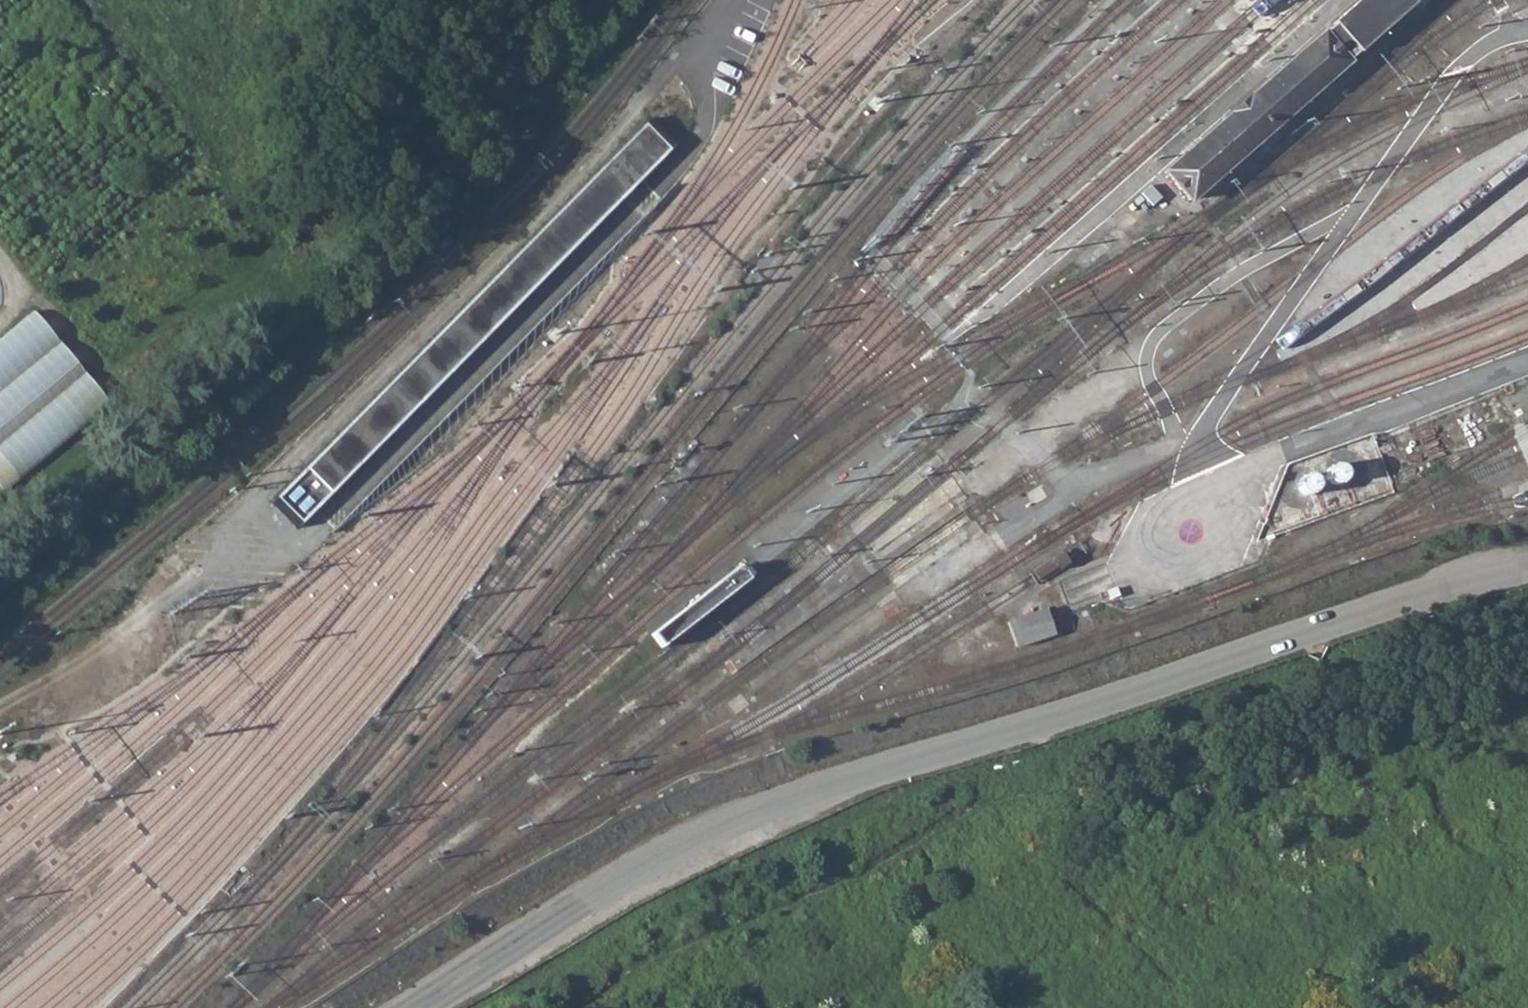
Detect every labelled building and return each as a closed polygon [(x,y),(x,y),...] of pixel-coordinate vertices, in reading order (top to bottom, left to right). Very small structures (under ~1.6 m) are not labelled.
[(1349,66),(1359,56),(1416,8),(1409,0),(1362,0),(1333,24),(1334,26),(1165,173),(1189,200),(1349,66)] [(305,522),(670,153),(646,129),(281,499),(305,522)] [(1150,186),(1113,216),(1120,224),(1126,231),(1163,201),(1150,186)] [(0,340),(0,495),(114,403),(38,310),(0,340)] [(1371,444),(1301,457),(1308,494),(1327,491),(1327,495),(1357,490),(1353,471),(1373,467),(1372,460),(1348,465),(1346,456),(1372,451),(1371,444)] [(1015,649),(1053,637),(1045,612),(1007,625),(1015,649)]
